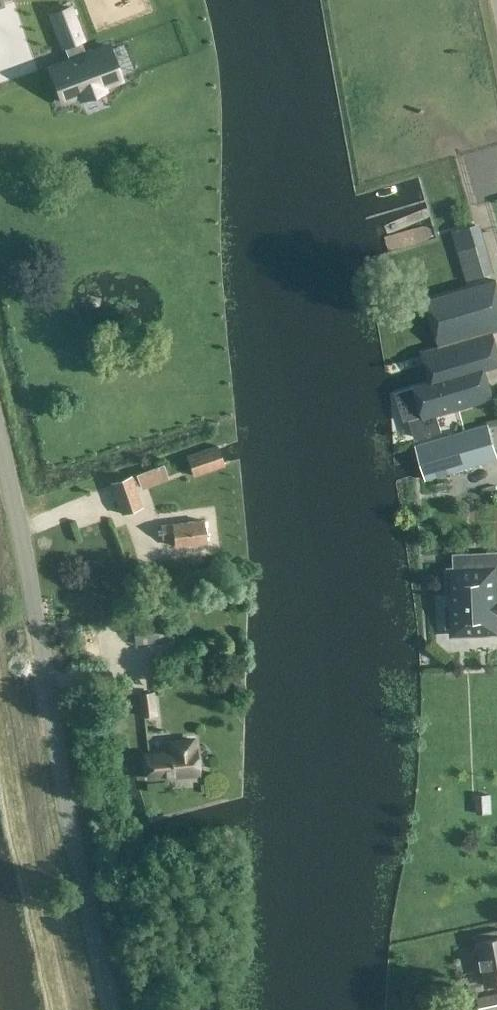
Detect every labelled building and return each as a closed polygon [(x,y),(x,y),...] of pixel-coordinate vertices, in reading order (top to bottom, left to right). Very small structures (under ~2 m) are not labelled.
[(78,41),(82,40),(69,6),(50,13),(63,47),(67,45),(72,59),(48,68),(61,101),(79,94),(81,99),(103,90),(102,86),(121,79),(108,45),(83,54),(78,41)] [(490,273),(481,242),(458,249),(467,279),(490,273)] [(422,351),(430,382),(413,387),(414,388),(402,391),(407,408),(418,404),(422,416),(408,420),(413,439),(441,431),(436,414),(493,398),(484,367),(496,364),(496,347),(493,331),(496,330),(496,282),(496,279),(426,300),(439,346),(422,351)] [(487,424),(415,445),(424,479),(496,458),(487,424)] [(217,444),(186,454),(193,476),(224,465),(217,444)] [(136,473),(139,483),(140,484),(166,474),(162,463),(136,473)] [(142,507),(134,484),(139,483),(136,473),(131,475),(110,482),(121,514),(142,507)] [(203,519),(160,525),(161,538),(173,536),(174,545),(206,541),(203,519)] [(494,567),(448,569),(450,604),(444,605),(445,628),(471,626),(471,634),(496,632),(496,624),(494,567)] [(134,644),(166,640),(164,619),(132,623),(134,644)] [(157,714),(154,691),(139,693),(141,716),(157,714)] [(171,752),(145,754),(148,777),(196,772),(193,739),(170,741),(171,752)] [(477,942),(486,985),(496,983),(496,938),(477,942)] [(476,997),(479,1009),(496,1009),(496,992),(476,997)]
